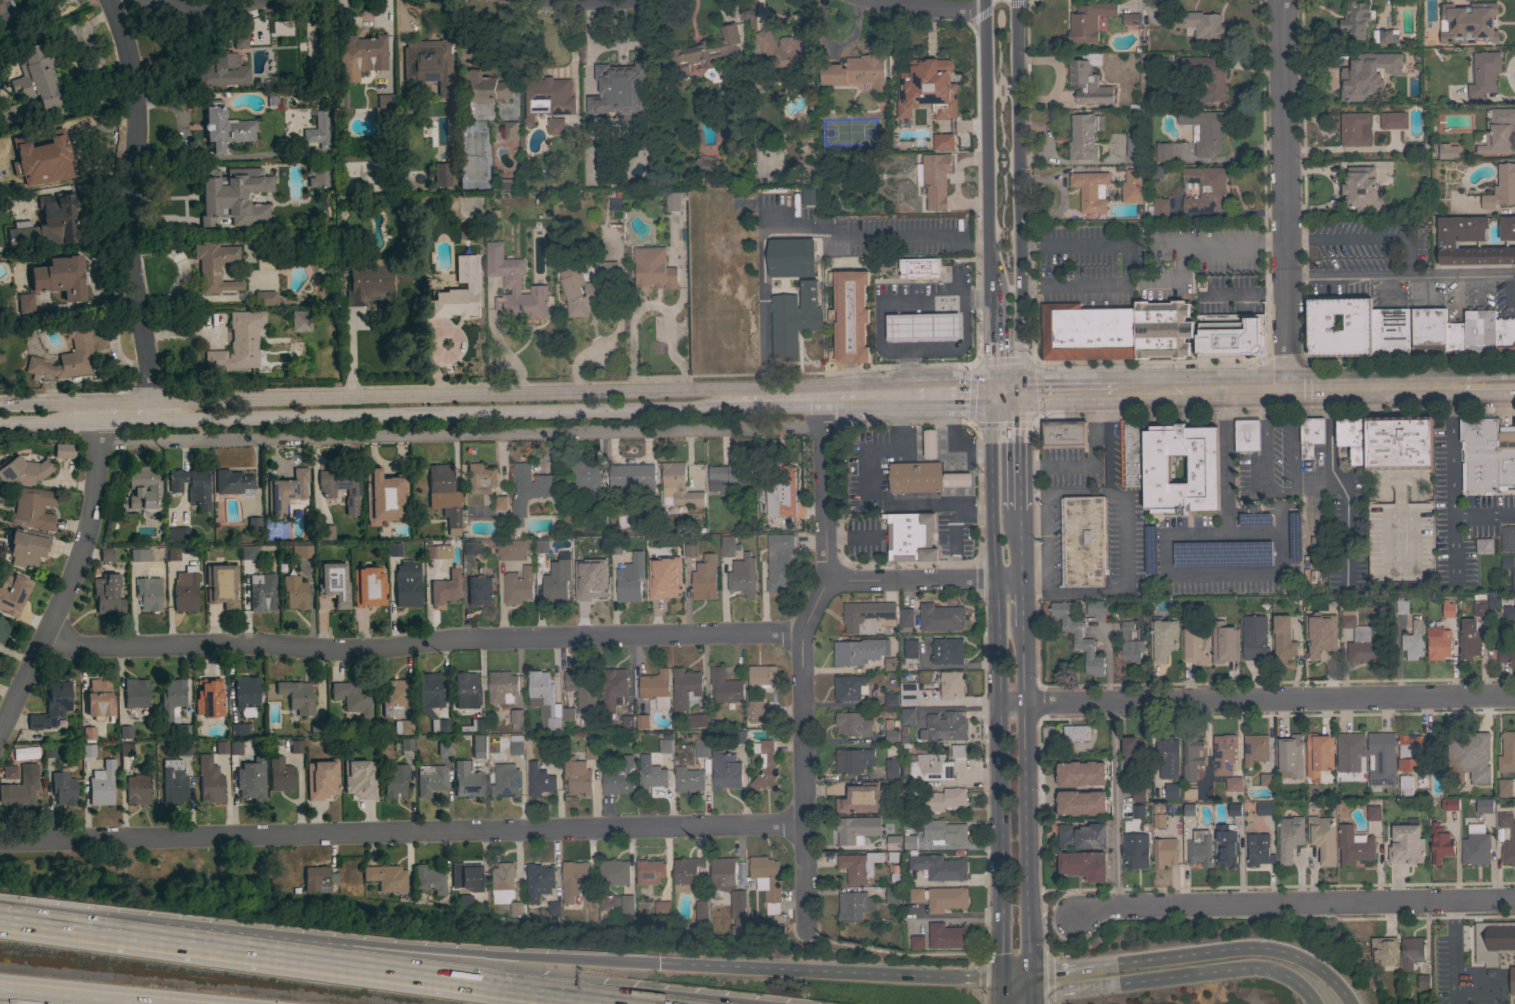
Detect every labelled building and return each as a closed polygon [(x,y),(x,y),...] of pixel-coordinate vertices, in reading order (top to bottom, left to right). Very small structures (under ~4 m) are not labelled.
[(14,18),(9,0),(0,0),(0,22),(14,18)] [(243,10),(264,9),(264,0),(243,0),(243,10)] [(1348,40),(1347,30),(1340,30),(1339,19),(1344,19),(1344,15),(1346,15),(1346,5),(1347,5),(1347,2),(1349,0),(1353,0),(1355,2),(1355,3),(1369,2),(1369,10),(1374,10),(1375,21),(1364,21),(1365,40),(1348,40)] [(1453,43),(1452,41),(1445,42),(1445,43),(1439,43),(1439,31),(1448,31),(1448,23),(1445,23),(1445,22),(1442,22),(1442,20),(1440,20),(1440,10),(1441,10),(1441,3),(1452,3),(1452,4),(1466,4),(1466,7),(1470,7),(1470,3),(1477,2),(1477,3),(1496,2),(1497,5),(1498,5),(1498,11),(1497,12),(1497,14),(1493,14),(1493,19),(1494,19),(1494,26),(1493,26),(1494,30),(1498,30),(1498,33),(1499,33),(1500,40),(1498,40),(1498,42),(1483,42),(1483,40),(1475,41),(1475,42),(1453,43)] [(1068,43),(1068,31),(1070,31),(1070,14),(1077,13),(1077,5),(1089,5),(1089,3),(1117,3),(1117,16),(1105,16),(1105,15),(1097,15),(1098,42),(1068,43)] [(1171,27),(1171,13),(1202,12),(1202,15),(1220,14),(1220,25),(1224,25),(1225,39),(1219,39),(1219,38),(1195,38),(1194,27),(1171,27)] [(1141,13),(1141,24),(1122,25),(1122,14),(1141,13)] [(316,24),(305,23),(304,33),(300,33),(297,56),(312,58),(316,24)] [(740,43),(736,44),(737,52),(721,55),(721,59),(713,60),(715,67),(705,69),(703,61),(688,64),(690,71),(684,72),(687,84),(685,85),(685,87),(678,89),(677,87),(675,87),(671,66),(663,68),(660,52),(682,48),(683,48),(700,45),(700,42),(709,40),(710,45),(721,42),(720,40),(723,40),(720,27),(736,23),(740,43)] [(779,46),(779,39),(781,39),(781,37),(792,37),(792,38),(794,38),(793,28),(797,28),(797,26),(806,26),(806,29),(811,29),(811,44),(810,44),(810,54),(813,54),(814,73),(774,74),(764,52),(762,53),(753,34),(768,27),(777,46),(779,46)] [(1378,43),(1378,30),(1398,30),(1398,43),(1378,43)] [(386,70),(357,71),(358,83),(338,83),(338,52),(343,52),(343,36),(355,36),(355,39),(375,39),(375,35),(385,35),(386,70)] [(439,41),(439,40),(445,40),(445,41),(448,41),(448,54),(451,54),(452,98),(437,98),(437,81),(403,82),(402,48),(406,48),(405,42),(439,41)] [(14,52),(43,43),(44,45),(45,45),(49,57),(51,56),(54,66),(49,67),(51,71),(52,74),(52,77),(54,77),(55,80),(54,81),(55,84),(56,85),(66,82),(71,98),(58,102),(59,105),(52,107),(52,106),(47,108),(47,109),(41,111),(36,96),(23,101),(20,91),(12,94),(8,81),(22,76),(14,52)] [(945,51),(947,66),(944,66),(947,86),(945,86),(952,136),(932,139),(930,122),(932,122),(929,103),(925,104),(923,90),(919,90),(916,71),(913,71),(911,56),(945,51)] [(198,86),(197,54),(247,52),(248,71),(251,71),(251,77),(249,77),(249,84),(198,86)] [(1339,70),(1340,70),(1340,67),(1349,67),(1348,53),(1372,52),(1372,53),(1402,53),(1402,63),(1400,63),(1400,65),(1401,64),(1401,69),(1400,69),(1400,73),(1388,73),(1387,72),(1386,72),(1386,71),(1383,71),(1384,81),(1383,81),(1383,89),(1376,89),(1376,93),(1375,93),(1375,99),(1360,100),(1360,101),(1352,101),(1352,100),(1340,100),(1339,70)] [(1500,52),(1501,72),(1498,72),(1498,76),(1494,76),(1495,84),(1496,84),(1496,92),(1483,92),(1484,98),(1468,99),(1467,84),(1473,84),(1472,63),(1473,63),(1472,53),(1500,52)] [(1075,104),(1075,90),(1079,90),(1079,88),(1076,88),(1076,85),(1068,85),(1068,60),(1081,60),(1081,53),(1101,53),(1101,65),(1091,65),(1091,75),(1098,75),(1098,87),(1112,86),(1112,104),(1075,104)] [(842,64),(842,58),(860,58),(860,55),(883,54),(884,80),(885,80),(885,91),(864,92),(864,82),(847,83),(847,84),(821,85),(821,64),(842,64)] [(1207,57),(1207,58),(1222,57),(1222,69),(1224,69),(1224,84),(1226,84),(1226,101),(1209,101),(1209,102),(1195,102),(1195,85),(1206,85),(1206,72),(1190,72),(1190,69),(1180,69),(1180,57),(1207,57)] [(594,64),(609,64),(609,67),(634,66),(634,59),(647,59),(648,125),(619,126),(619,112),(617,112),(617,113),(614,116),(611,116),(608,114),(608,113),(586,113),(586,96),(599,96),(599,80),(594,80),(594,64)] [(496,77),(496,82),(512,81),(513,98),(509,98),(509,99),(503,100),(503,98),(493,98),(493,119),(467,120),(466,85),(464,85),(464,80),(462,80),(461,71),(466,71),(466,70),(480,70),(484,77),(496,77)] [(523,80),(544,80),(544,77),(553,77),(553,79),(570,79),(571,94),(573,94),(573,97),(575,97),(575,114),(546,115),(546,113),(534,114),(534,125),(524,126),(523,80)] [(347,109),(339,109),(339,107),(335,107),(335,103),(339,103),(339,97),(335,97),(335,93),(338,93),(338,91),(347,91),(347,109)] [(394,95),(394,109),(377,109),(376,95),(394,95)] [(204,130),(203,129),(202,127),(203,125),(204,124),(205,123),(204,107),(208,107),(208,101),(222,100),(222,110),(224,109),(225,118),(223,118),(223,121),(235,120),(236,122),(255,121),(256,132),(253,132),(254,141),(236,142),(235,143),(232,143),(231,142),(226,142),(226,144),(222,145),(222,154),(211,155),(211,142),(206,142),(205,131),(204,130)] [(415,104),(415,117),(408,117),(408,118),(397,118),(396,104),(415,104)] [(490,189),(488,121),(495,120),(494,104),(467,105),(468,125),(460,125),(461,189),(490,189)] [(907,120),(896,120),(896,106),(907,105),(907,120)] [(1490,108),(1514,108),(1514,133),(1512,133),(1512,143),(1514,145),(1514,150),(1512,152),(1512,153),(1476,154),(1476,153),(1474,153),(1474,152),(1472,152),(1472,145),(1486,145),(1486,131),(1490,131),(1490,108)] [(314,111),(327,111),(328,149),(318,149),(318,143),(302,143),(302,130),(315,129),(314,111)] [(1221,152),(1212,153),(1212,156),(1211,156),(1211,157),(1196,157),(1196,156),(1195,156),(1194,142),(1192,142),(1192,124),(1177,124),(1176,113),(1225,112),(1226,123),(1221,124),(1221,152)] [(1379,129),(1379,112),(1407,112),(1407,128),(1379,129)] [(1071,115),(1087,115),(1087,113),(1093,113),(1093,115),(1103,115),(1103,130),(1093,131),(1093,142),(1097,142),(1098,160),(1092,160),(1092,159),(1074,159),(1074,160),(1068,160),(1068,142),(1071,141),(1071,115)] [(1370,113),(1370,146),(1340,146),(1340,113),(1370,113)] [(565,118),(565,135),(547,135),(547,119),(565,118)] [(518,140),(504,140),(504,122),(518,122),(518,140)] [(70,141),(66,142),(73,173),(60,176),(61,180),(44,184),(43,179),(36,181),(34,170),(25,172),(22,157),(30,155),(30,154),(29,154),(27,144),(28,144),(27,142),(33,141),(33,142),(43,140),(41,131),(66,126),(70,141)] [(909,150),(894,150),(894,128),(909,128),(909,150)] [(1126,132),(1141,132),(1141,156),(1126,156),(1126,132)] [(956,135),(935,135),(935,152),(956,151),(956,135)] [(1155,143),(1172,143),(1172,162),(1156,162),(1155,143)] [(1458,146),(1458,158),(1438,158),(1438,156),(1432,156),(1432,146),(1438,146),(1438,143),(1449,143),(1449,146),(1458,146)] [(927,186),(916,186),(916,164),(922,164),(922,155),(943,154),(943,153),(950,153),(951,172),(946,172),(946,210),(927,210),(927,186)] [(711,162),(716,159),(721,167),(711,174),(699,171),(692,162),(700,157),(703,160),(711,162)] [(277,162),(277,164),(281,164),(281,176),(257,176),(257,162),(277,162)] [(433,164),(450,163),(451,187),(434,187),(433,172),(433,164)] [(1497,163),(1514,163),(1514,204),(1498,204),(1495,204),(1495,209),(1481,209),(1480,195),(1493,195),(1493,186),(1497,185),(1497,163)] [(646,165),(654,165),(655,188),(639,188),(639,182),(647,182),(646,165)] [(307,167),(308,189),(330,188),(329,166),(307,167)] [(1150,179),(1150,166),(1163,166),(1163,178),(1150,179)] [(1347,167),(1375,166),(1376,184),(1377,184),(1378,196),(1380,196),(1382,198),(1382,202),(1380,205),(1379,205),(1379,211),(1356,212),(1356,208),(1347,208),(1347,203),(1345,201),(1345,197),(1347,195),(1347,194),(1342,194),(1341,184),(1346,184),(1344,182),(1345,177),(1347,175),(1347,167)] [(1225,167),(1225,211),(1182,212),(1182,198),(1199,198),(1199,182),(1182,183),(1181,168),(1225,167)] [(1121,182),(1125,182),(1125,169),(1140,169),(1140,181),(1142,181),(1142,202),(1121,202),(1121,182)] [(1080,186),(1069,186),(1069,173),(1109,172),(1109,184),(1104,184),(1105,198),(1106,198),(1106,213),(1080,213),(1080,186)] [(231,179),(231,185),(228,189),(225,189),(226,211),(230,211),(230,212),(234,215),(234,216),(243,215),(247,221),(243,228),(195,230),(194,209),(198,208),(197,184),(200,184),(200,174),(223,173),(223,175),(227,175),(231,179)] [(517,179),(516,188),(500,188),(500,179),(517,179)] [(706,188),(705,180),(721,179),(721,187),(706,188)] [(801,188),(816,187),(816,205),(802,205),(801,188)] [(666,193),(681,192),(681,211),(666,211),(666,193)] [(14,229),(13,222),(30,221),(31,227),(37,227),(37,225),(43,225),(42,209),(38,209),(37,197),(73,193),(73,202),(74,201),(75,206),(74,206),(76,230),(78,230),(80,243),(62,245),(61,244),(45,245),(46,248),(8,252),(6,230),(14,229)] [(8,209),(0,210),(0,198),(6,197),(8,209)] [(1168,218),(1153,218),(1153,215),(1147,216),(1147,205),(1153,205),(1153,198),(1168,198),(1168,218)] [(1499,217),(1514,216),(1514,240),(1499,241),(1499,217)] [(1458,248),(1514,247),(1514,264),(1438,265),(1437,218),(1488,217),(1488,228),(1485,228),(1485,241),(1458,241),(1458,248)] [(771,239),(770,277),(817,278),(817,240),(771,239)] [(502,318),(502,310),(494,311),(494,295),(511,295),(511,288),(503,288),(503,276),(486,276),(486,241),(502,241),(503,259),(522,259),(525,261),(525,272),(522,275),(521,275),(521,288),(520,288),(520,294),(530,294),(530,285),(547,285),(548,317),(502,318)] [(238,247),(238,262),(221,262),(222,266),(219,266),(219,270),(220,270),(220,276),(220,282),(243,281),(243,290),(219,291),(219,293),(199,294),(199,284),(198,259),(193,259),(193,243),(217,242),(218,247),(238,247)] [(665,247),(666,262),(665,262),(665,267),(677,267),(677,282),(678,282),(678,288),(664,289),(663,284),(650,285),(650,286),(635,286),(635,262),(633,262),(633,247),(665,247)] [(81,272),(85,272),(86,284),(82,284),(83,301),(63,303),(62,291),(46,292),(46,291),(37,291),(37,295),(32,295),(34,313),(18,314),(17,295),(28,294),(27,289),(30,289),(29,268),(44,267),(44,266),(48,266),(47,259),(67,257),(67,256),(80,255),(81,272)] [(256,258),(257,271),(272,271),(272,257),(256,258)] [(901,278),(901,270),(900,270),(899,259),(937,258),(938,276),(931,276),(920,278),(913,278),(908,277),(901,278)] [(559,279),(561,279),(559,272),(560,272),(559,268),(578,261),(585,282),(596,282),(597,306),(588,307),(588,316),(567,317),(567,302),(559,279)] [(346,290),(349,290),(349,266),(410,266),(410,283),(397,283),(397,276),(391,276),(391,283),(390,283),(390,296),(366,296),(367,307),(346,307),(346,290)] [(868,271),(868,285),(865,285),(865,308),(868,308),(869,322),(866,322),(866,346),(869,346),(869,363),(856,363),(856,362),(838,362),(838,359),(834,359),(834,355),(828,355),(828,348),(834,348),(834,323),(827,323),(827,310),(833,310),(833,285),(826,285),(826,272),(833,272),(833,271),(868,271)] [(797,295),(797,307),(801,307),(800,280),(817,280),(818,307),(821,307),(821,330),(797,330),(798,357),(773,357),(771,295),(797,295)] [(476,289),(477,316),(465,316),(465,319),(457,319),(457,315),(448,316),(448,317),(427,318),(426,301),(431,300),(431,291),(445,291),(445,290),(476,289)] [(275,292),(275,296),(277,296),(278,302),(281,302),(281,305),(254,306),(254,292),(275,292)] [(1371,355),(1309,357),(1309,347),(1308,347),(1307,300),(1371,298),(1371,309),(1371,355)] [(1135,302),(1147,301),(1147,303),(1171,303),(1171,300),(1184,300),(1184,303),(1189,303),(1190,316),(1185,316),(1185,321),(1193,321),(1193,338),(1185,338),(1185,342),(1190,342),(1190,356),(1185,356),(1185,358),(1171,358),(1171,357),(1148,357),(1148,359),(1135,359),(1135,308),(1135,302)] [(1135,359),(1042,361),(1041,303),(1080,303),(1080,309),(1135,308),(1135,359)] [(1463,310),(1467,310),(1467,306),(1471,306),(1471,310),(1475,310),(1475,306),(1483,306),(1483,310),(1487,310),(1487,306),(1491,306),(1491,310),(1494,309),(1494,311),(1496,311),(1497,316),(1494,316),(1494,319),(1494,353),(1494,355),(1464,356),(1464,324),(1463,310)] [(1408,308),(1409,349),(1408,349),(1408,354),(1371,355),(1371,309),(1408,308)] [(1442,352),(1442,354),(1436,354),(1436,352),(1431,352),(1431,349),(1412,349),(1411,308),(1445,308),(1445,324),(1446,352),(1442,352)] [(291,311),(310,310),(310,331),(291,332),(291,311)] [(231,340),(231,329),(229,329),(229,312),(264,311),(265,327),(257,327),(258,368),(204,369),(204,351),(226,350),(226,358),(227,358),(227,353),(230,353),(230,342),(231,340)] [(960,313),(960,339),(887,340),(886,315),(960,313)] [(1197,357),(1196,315),(1264,314),(1265,335),(1262,335),(1262,345),(1261,345),(1260,348),(1260,350),(1258,352),(1255,353),(1253,353),(1253,354),(1243,354),(1243,357),(1197,357)] [(1513,353),(1494,353),(1494,319),(1497,319),(1497,317),(1501,317),(1501,319),(1507,319),(1507,317),(1510,317),(1510,319),(1513,319),(1513,351),(1513,353)] [(72,349),(70,338),(66,339),(65,335),(60,336),(57,323),(78,319),(79,325),(87,323),(95,373),(55,379),(54,377),(52,377),(41,372),(40,376),(39,376),(37,382),(30,380),(32,374),(24,372),(28,356),(44,360),(43,362),(51,366),(59,365),(57,354),(70,353),(72,349)] [(1464,356),(1456,356),(1456,355),(1454,355),(1454,354),(1446,354),(1446,352),(1445,324),(1464,324),(1464,356)] [(1366,417),(1431,416),(1432,469),(1367,470),(1367,465),(1366,419),(1366,417)] [(1498,491),(1491,492),(1491,494),(1486,494),(1486,492),(1465,492),(1464,451),(1458,451),(1458,442),(1459,441),(1459,425),(1458,425),(1458,417),(1496,416),(1497,440),(1487,440),(1487,446),(1498,446),(1498,485),(1498,491)] [(1300,418),(1323,418),(1324,443),(1311,443),(1312,458),(1301,458),(1300,418)] [(1367,465),(1351,465),(1351,459),(1349,460),(1349,449),(1351,449),(1351,445),(1337,446),(1336,419),(1366,419),(1367,465)] [(1234,420),(1259,420),(1260,451),(1235,451),(1234,420)] [(1042,448),(1042,422),(1088,421),(1088,447),(1042,448)] [(1122,489),(1121,421),(1143,421),(1143,430),(1144,489),(1122,489)] [(1143,430),(1149,430),(1149,426),(1175,426),(1175,423),(1184,423),(1184,427),(1217,427),(1218,510),(1191,511),(1190,503),(1186,508),(1186,514),(1150,514),(1150,509),(1144,509),(1144,489),(1143,430)] [(1499,426),(1514,426),(1514,446),(1498,446),(1497,432),(1499,432),(1499,426)] [(924,430),(936,430),(937,457),(924,458),(924,430)] [(75,445),(74,459),(54,458),(54,444),(75,445)] [(1498,446),(1514,446),(1514,485),(1498,485),(1498,446)] [(8,482),(0,482),(0,468),(18,455),(23,461),(38,463),(45,458),(54,469),(39,480),(38,485),(33,484),(33,486),(8,482)] [(783,465),(789,465),(790,467),(794,466),(796,515),(779,516),(779,505),(769,505),(767,461),(781,460),(781,468),(783,465)] [(601,488),(596,488),(596,490),(592,490),(592,488),(590,488),(590,498),(579,498),(579,491),(576,491),(576,485),(575,485),(574,472),(570,472),(570,461),(586,461),(586,466),(600,466),(601,488)] [(728,466),(728,461),(737,461),(738,463),(751,462),(751,485),(738,485),(738,489),(729,489),(729,480),(720,480),(720,485),(728,484),(728,491),(709,492),(708,467),(728,466)] [(662,463),(685,462),(685,485),(686,485),(686,492),(704,492),(704,505),(685,505),(685,510),(673,510),(673,505),(663,505),(662,463)] [(941,462),(941,492),(890,493),(889,463),(941,462)] [(483,463),(483,469),(497,469),(497,486),(494,486),(494,488),(491,488),(491,494),(468,494),(467,464),(483,463)] [(516,489),(516,476),(513,476),(513,463),(530,463),(531,482),(534,482),(534,475),(555,474),(556,496),(529,496),(526,504),(526,517),(523,517),(523,526),(513,527),(512,501),(516,489)] [(654,464),(655,489),(609,490),(609,465),(654,464)] [(428,466),(451,465),(452,492),(459,491),(460,507),(459,507),(460,536),(458,536),(459,539),(451,539),(451,536),(447,536),(446,518),(443,518),(442,502),(429,502),(428,466)] [(158,510),(156,511),(153,512),(150,512),(147,512),(144,511),(142,510),(128,510),(128,497),(133,497),(132,489),(128,489),(127,467),(150,466),(150,471),(156,470),(156,481),(160,481),(161,508),(159,508),(158,510)] [(367,479),(364,479),(364,467),(381,466),(382,485),(408,484),(409,500),(400,500),(400,506),(382,507),(380,509),(378,509),(375,509),(374,511),(361,505),(368,492),(367,479)] [(267,480),(293,479),(293,468),(307,468),(308,482),(305,483),(305,499),(305,504),(286,505),(286,519),(268,519),(267,480)] [(346,470),(346,468),(359,468),(359,497),(357,497),(357,516),(345,516),(345,497),(346,497),(346,489),(334,489),(335,498),(323,499),(323,496),(321,496),(321,492),(319,492),(319,486),(318,486),(318,471),(346,470)] [(206,470),(207,490),(208,490),(209,511),(205,512),(205,513),(201,513),(201,512),(198,512),(197,504),(194,504),(194,503),(188,504),(187,491),(188,491),(188,487),(189,487),(189,483),(181,483),(181,493),(169,493),(168,470),(181,469),(181,472),(188,472),(188,470),(206,470)] [(253,472),(253,489),(241,489),(241,494),(215,494),(215,470),(229,470),(229,473),(253,472)] [(971,473),(971,486),(944,486),(943,473),(971,473)] [(55,492),(53,507),(43,505),(42,513),(55,515),(53,532),(35,530),(35,529),(31,528),(31,527),(8,524),(10,514),(13,514),(15,499),(11,499),(12,493),(15,493),(16,487),(55,492)] [(481,496),(468,495),(467,505),(480,506),(481,496)] [(507,517),(494,517),(494,496),(507,496),(507,517)] [(1105,496),(1106,551),(1105,551),(1105,569),(1103,569),(1103,586),(1066,587),(1065,586),(1062,586),(1060,498),(1064,498),(1064,497),(1105,496)] [(935,513),(935,524),(932,524),(933,548),(938,548),(938,561),(888,561),(888,519),(881,519),(881,514),(935,513)] [(261,518),(261,530),(248,531),(248,518),(261,518)] [(334,542),(317,542),(317,526),(333,526),(334,542)] [(1514,540),(1514,552),(1501,552),(1500,526),(1514,526),(1514,540)] [(188,527),(189,540),(167,541),(166,528),(188,527)] [(10,565),(11,557),(8,556),(10,544),(9,543),(12,528),(50,536),(47,553),(44,552),(43,558),(36,557),(35,559),(38,559),(35,571),(10,565)] [(768,560),(777,560),(777,549),(768,550),(767,535),(794,534),(795,590),(777,591),(777,592),(767,593),(767,579),(768,579),(768,560)] [(721,536),(734,536),(734,544),(740,544),(741,550),(734,550),(734,557),(721,557),(721,536)] [(1492,538),(1492,553),(1476,554),(1475,539),(1492,538)] [(526,540),(526,560),(500,561),(499,541),(526,540)] [(536,540),(548,540),(549,552),(536,553),(536,540)] [(310,542),(310,546),(311,546),(311,558),(292,558),(291,543),(310,542)] [(474,542),(474,544),(482,543),(482,554),(475,554),(475,555),(462,555),(462,542),(474,542)] [(610,542),(622,542),(623,554),(610,554),(610,542)] [(647,542),(659,542),(660,560),(647,560),(647,542)] [(573,543),(585,543),(585,548),(586,561),(573,562),(573,543)] [(684,544),(696,544),(696,556),(684,556),(684,544)] [(258,546),(258,560),(241,560),(240,546),(258,546)] [(388,556),(388,546),(400,546),(401,556),(388,556)] [(425,559),(425,546),(451,546),(451,559),(425,559)] [(179,561),(167,561),(167,549),(179,548),(179,561)] [(112,549),(113,561),(100,562),(99,550),(112,549)] [(150,549),(150,562),(129,562),(129,550),(150,549)] [(644,576),(640,576),(641,601),(617,602),(617,569),(624,568),(624,564),(632,564),(632,551),(643,551),(644,576)] [(756,598),(746,598),(746,595),(743,595),(743,590),(727,591),(727,572),(733,572),(733,561),(743,560),(743,552),(750,551),(750,558),(755,557),(756,598)] [(692,572),(696,572),(696,563),(703,563),(703,553),(715,553),(716,599),(705,599),(705,600),(692,600),(692,572)] [(1514,568),(1514,590),(1511,590),(1511,568),(1501,569),(1501,556),(1513,556),(1514,568)] [(550,575),(550,562),(559,562),(559,559),(570,559),(571,580),(567,580),(568,599),(558,599),(558,602),(543,602),(543,575),(550,575)] [(654,576),(664,576),(663,569),(664,569),(664,562),(676,562),(676,569),(677,569),(677,576),(681,575),(682,600),(673,600),(673,595),(669,595),(669,592),(662,592),(662,596),(654,596),(654,576)] [(348,609),(333,610),(333,598),(326,598),(326,596),(316,596),(316,584),(319,584),(319,578),(317,578),(317,566),(319,566),(319,564),(345,564),(346,582),(347,582),(348,609)] [(395,608),(395,572),(396,572),(396,566),(412,565),(412,568),(418,568),(419,607),(395,608)] [(507,573),(518,572),(519,580),(523,580),(523,565),(532,565),(533,599),(521,599),(521,604),(505,604),(504,576),(507,573)] [(236,566),(237,581),(235,581),(235,589),(233,589),(233,601),(237,601),(237,610),(223,610),(222,603),(222,602),(216,602),(216,605),(206,605),(205,589),(207,589),(207,587),(205,587),(205,567),(236,566)] [(352,591),(353,591),(353,585),(352,569),(360,569),(360,568),(375,568),(376,569),(383,569),(384,583),(385,583),(385,593),(384,593),(384,606),(376,606),(376,607),(353,608),(352,591)] [(430,581),(449,581),(449,577),(446,577),(446,572),(449,572),(449,568),(459,568),(459,591),(461,591),(461,594),(460,594),(460,597),(456,597),(456,601),(441,601),(441,606),(431,606),(430,581)] [(197,585),(197,611),(174,612),(173,585),(174,585),(174,580),(176,580),(176,573),(197,572),(197,585)] [(15,619),(0,612),(0,579),(2,574),(12,578),(14,573),(32,582),(15,619)] [(579,596),(579,593),(578,593),(578,578),(585,577),(585,573),(594,573),(594,575),(605,574),(605,577),(607,577),(607,590),(605,590),(605,602),(595,602),(595,596),(579,596)] [(96,614),(96,598),(93,598),(93,588),(92,588),(92,579),(101,579),(101,574),(120,574),(120,586),(117,586),(117,589),(118,589),(118,593),(117,593),(117,600),(124,600),(124,613),(96,614)] [(250,612),(249,584),(250,584),(250,575),(275,574),(276,611),(272,611),(272,612),(267,612),(250,612)] [(299,576),(299,582),(306,582),(307,609),(304,609),(304,611),(299,611),(299,609),(295,610),(295,608),(286,609),(286,603),(284,603),(284,598),(286,598),(286,597),(283,597),(282,576),(299,576)] [(467,577),(492,576),(493,600),(491,600),(492,605),(468,606),(467,577)] [(138,605),(138,600),(136,600),(136,599),(135,599),(135,594),(136,594),(136,589),(135,589),(134,587),(135,587),(135,585),(134,579),(145,578),(145,577),(147,577),(147,578),(159,578),(160,606),(161,606),(161,611),(157,611),(158,613),(152,613),(152,611),(148,611),(140,611),(140,606),(139,606),(138,605)] [(1488,608),(1488,594),(1500,594),(1501,608),(1488,608)] [(1327,598),(1339,598),(1339,613),(1327,614),(1327,598)] [(1443,618),(1442,600),(1448,599),(1448,604),(1455,603),(1455,617),(1443,618)] [(1473,617),(1473,603),(1478,603),(1477,600),(1485,599),(1485,603),(1487,603),(1487,616),(1473,617)] [(1408,614),(1396,614),(1395,601),(1408,600),(1408,614)] [(1087,615),(1086,601),(1109,601),(1109,614),(1087,615)] [(896,620),(884,620),(884,618),(873,618),(873,633),(847,634),(847,624),(859,624),(859,618),(844,619),(844,603),(896,602),(896,620)] [(964,606),(964,621),(961,622),(961,630),(920,631),(919,603),(934,602),(934,607),(964,606)] [(1073,633),(1070,633),(1070,630),(1061,631),(1061,618),(1059,618),(1059,616),(1050,616),(1050,603),(1070,602),(1071,621),(1081,620),(1081,622),(1084,622),(1084,626),(1081,627),(1081,639),(1093,639),(1093,641),(1096,641),(1096,646),(1093,646),(1094,657),(1102,656),(1103,677),(1086,677),(1085,651),(1082,651),(1082,648),(1073,648),(1073,633)] [(913,627),(900,627),(899,609),(913,608),(913,627)] [(1347,642),(1353,642),(1353,628),(1341,628),(1340,611),(1355,610),(1355,626),(1370,626),(1370,640),(1382,640),(1383,661),(1347,662),(1347,642)] [(1242,616),(1266,615),(1267,631),(1266,631),(1266,647),(1270,647),(1270,663),(1255,663),(1255,660),(1243,660),(1242,616)] [(1273,615),(1290,615),(1290,632),(1290,642),(1296,641),(1297,655),(1292,655),(1292,660),(1286,660),(1286,662),(1280,662),(1280,660),(1274,660),(1274,633),(1273,615)] [(1150,621),(1152,621),(1152,617),(1162,617),(1162,621),(1177,621),(1178,651),(1171,651),(1171,656),(1166,656),(1166,664),(1151,664),(1150,621)] [(1,645),(0,644),(0,619),(11,624),(1,645)] [(1333,626),(1335,626),(1335,630),(1333,630),(1333,643),(1338,643),(1338,657),(1314,658),(1314,662),(1305,662),(1305,637),(1306,637),(1306,627),(1322,627),(1322,619),(1333,619),(1333,626)] [(1423,656),(1416,656),(1416,660),(1406,660),(1406,650),(1401,650),(1401,635),(1412,635),(1412,619),(1423,619),(1423,656)] [(1458,634),(1462,634),(1462,632),(1460,632),(1459,626),(1461,626),(1461,619),(1476,619),(1476,631),(1481,631),(1481,646),(1480,646),(1480,655),(1472,656),(1472,661),(1467,661),(1467,659),(1459,659),(1458,634)] [(1139,664),(1136,663),(1134,662),(1129,662),(1129,660),(1121,660),(1121,658),(1118,658),(1116,657),(1116,653),(1118,651),(1121,651),(1121,621),(1133,621),(1133,630),(1130,630),(1131,641),(1143,641),(1143,652),(1140,652),(1140,662),(1139,664)] [(1212,621),(1225,621),(1225,627),(1236,627),(1236,629),(1239,629),(1239,661),(1224,662),(1224,664),(1213,664),(1212,621)] [(1427,626),(1443,626),(1443,630),(1450,630),(1450,657),(1443,657),(1443,660),(1427,660),(1427,626)] [(1181,662),(1181,630),(1184,630),(1184,628),(1208,628),(1208,664),(1197,664),(1197,662),(1181,662)] [(963,638),(963,652),(964,652),(964,658),(963,658),(963,664),(933,664),(933,639),(963,638)] [(833,666),(833,640),(889,639),(889,655),(880,655),(880,659),(866,660),(866,663),(862,663),(862,666),(833,666)] [(918,658),(904,659),(903,640),(917,639),(918,658)] [(1498,650),(1514,650),(1514,668),(1509,668),(1509,662),(1498,663),(1498,650)] [(897,658),(897,670),(885,670),(884,658),(897,658)] [(743,680),(743,702),(742,702),(742,708),(735,708),(735,702),(714,702),(714,685),(710,685),(710,667),(724,666),(724,680),(743,680)] [(776,666),(776,681),(771,681),(771,685),(770,685),(770,688),(748,688),(748,666),(776,666)] [(621,706),(615,706),(615,714),(614,714),(614,719),(604,719),(602,669),(627,668),(628,696),(624,696),(624,704),(621,706)] [(657,675),(657,674),(659,674),(659,668),(668,668),(669,709),(656,710),(655,697),(651,697),(651,698),(640,698),(639,676),(657,675)] [(672,668),(683,668),(683,672),(700,672),(700,675),(701,675),(701,678),(703,678),(704,684),(702,685),(702,691),(703,691),(703,695),(697,695),(697,700),(689,700),(689,711),(673,711),(672,668)] [(578,690),(565,691),(565,673),(577,672),(577,670),(594,670),(596,713),(578,713),(578,690)] [(511,671),(511,675),(517,675),(518,695),(513,696),(513,703),(489,704),(488,672),(511,671)] [(529,671),(541,671),(541,672),(549,672),(549,678),(551,679),(551,682),(549,683),(549,684),(552,684),(552,697),(553,697),(553,704),(561,704),(561,718),(560,718),(560,729),(541,729),(541,718),(540,718),(540,706),(529,706),(529,671)] [(961,672),(962,679),(964,679),(964,697),(955,697),(955,699),(941,700),(940,672),(961,672)] [(455,709),(454,674),(466,673),(466,674),(475,674),(475,679),(477,680),(477,684),(475,685),(475,686),(478,685),(479,706),(477,706),(477,708),(455,709)] [(418,674),(439,674),(440,687),(442,686),(443,708),(441,708),(441,710),(439,710),(439,708),(434,708),(434,710),(431,710),(431,708),(428,708),(438,720),(449,720),(449,732),(430,733),(430,721),(419,709),(418,674)] [(834,676),(865,676),(865,685),(867,685),(867,694),(860,694),(860,701),(834,701),(834,676)] [(254,712),(254,716),(241,717),(241,712),(242,712),(242,709),(241,710),(236,710),(234,707),(235,705),(235,677),(259,677),(259,683),(258,683),(258,705),(251,705),(251,708),(254,712)] [(220,678),(220,680),(221,680),(221,690),(222,719),(215,719),(215,718),(203,718),(196,718),(196,715),(195,715),(194,699),(197,699),(196,691),(200,691),(200,685),(196,685),(196,679),(220,678)] [(147,680),(148,685),(147,685),(148,705),(150,705),(150,707),(124,708),(124,680),(147,680)] [(160,705),(160,702),(161,702),(160,691),(164,691),(164,681),(172,681),(172,680),(184,680),(185,685),(184,685),(185,706),(178,707),(178,723),(161,723),(160,705)] [(98,682),(98,681),(109,681),(109,705),(112,705),(112,707),(114,707),(114,715),(87,716),(86,695),(89,695),(89,682),(98,682)] [(381,681),(406,681),(406,693),(408,693),(408,696),(406,696),(406,708),(401,708),(401,717),(382,718),(381,681)] [(71,711),(63,711),(63,717),(55,717),(55,728),(41,728),(41,730),(28,731),(28,718),(27,718),(26,714),(31,713),(31,715),(46,715),(46,696),(48,695),(48,683),(70,682),(71,711)] [(300,683),(309,683),(309,695),(312,695),(312,696),(314,696),(314,702),(312,702),(312,704),(313,704),(313,707),(312,707),(312,708),(313,708),(313,711),(314,711),(314,714),(313,714),(313,716),(296,716),(296,709),(289,709),(289,695),(275,695),(275,682),(288,682),(288,683),(300,683)] [(351,683),(351,686),(369,685),(370,718),(368,718),(368,720),(365,720),(365,718),(361,718),(360,712),(344,712),(343,696),(342,697),(342,700),(331,701),(330,683),(351,683)] [(918,705),(901,705),(900,683),(917,683),(918,705)] [(884,706),(884,694),(898,693),(898,706),(884,706)] [(764,722),(749,723),(749,718),(747,718),(746,706),(748,706),(748,702),(763,701),(764,722)] [(562,708),(574,708),(574,720),(562,720),(562,708)] [(915,724),(901,724),(901,709),(915,708),(915,724)] [(523,729),(514,729),(514,723),(510,723),(510,710),(523,710),(523,729)] [(926,740),(926,714),(939,714),(939,719),(945,719),(945,712),(956,711),(956,719),(961,719),(961,717),(965,717),(965,719),(966,719),(966,740),(926,740)] [(849,736),(849,733),(848,733),(847,735),(843,735),(842,733),(837,733),(837,725),(835,725),(835,713),(862,713),(862,720),(871,720),(871,736),(849,736)] [(708,714),(708,726),(697,727),(689,727),(689,715),(695,715),(695,714),(708,714)] [(649,728),(637,728),(636,715),(648,715),(649,728)] [(634,729),(621,729),(621,716),(633,716),(634,729)] [(459,732),(459,726),(471,726),(471,719),(486,719),(486,732),(459,732)] [(885,742),(885,720),(891,720),(892,730),(898,730),(898,742),(885,742)] [(412,734),(399,734),(399,736),(395,736),(395,734),(394,734),(394,722),(399,721),(412,721),(412,734)] [(249,724),(250,736),(229,737),(229,724),(249,724)] [(190,738),(179,738),(178,726),(190,725),(190,738)] [(1063,741),(1063,726),(1089,725),(1090,741),(1063,741)] [(119,738),(119,726),(132,726),(131,738),(119,738)] [(95,740),(93,740),(93,742),(84,743),(84,740),(82,740),(82,728),(94,727),(95,740)] [(746,743),(733,744),(732,731),(745,731),(746,743)] [(1368,770),(1369,770),(1368,755),(1367,733),(1394,732),(1396,784),(1368,785),(1368,770)] [(1502,732),(1514,732),(1514,771),(1497,772),(1497,756),(1502,756),(1502,738),(1500,738),(1500,734),(1502,734),(1502,732)] [(1306,734),(1317,733),(1317,736),(1330,736),(1330,737),(1333,737),(1333,769),(1331,769),(1331,771),(1320,771),(1320,777),(1306,777),(1306,734)] [(1336,733),(1364,733),(1365,756),(1359,756),(1360,772),(1337,772),(1336,733)] [(1302,777),(1290,777),(1281,777),(1281,771),(1278,771),(1278,769),(1276,769),(1275,738),(1290,737),(1290,734),(1301,734),(1302,777)] [(509,741),(510,741),(510,736),(523,735),(524,754),(510,755),(509,741)] [(1237,759),(1234,760),(1235,764),(1232,764),(1232,775),(1225,775),(1225,782),(1213,782),(1213,736),(1223,736),(1223,735),(1235,735),(1237,736),(1237,759)] [(1268,735),(1268,761),(1254,762),(1254,768),(1244,768),(1243,736),(1268,735)] [(1398,759),(1399,759),(1399,735),(1415,735),(1415,736),(1421,736),(1421,738),(1430,738),(1430,750),(1422,750),(1422,770),(1410,771),(1410,773),(1403,773),(1403,771),(1398,771),(1398,759)] [(1463,759),(1462,735),(1484,735),(1485,745),(1486,744),(1487,758),(1463,759)] [(486,736),(486,758),(472,759),(472,736),(486,736)] [(1159,763),(1156,763),(1156,737),(1165,736),(1165,739),(1178,739),(1178,779),(1159,779),(1159,763)] [(1122,737),(1136,737),(1136,741),(1139,741),(1139,743),(1146,743),(1147,760),(1132,761),(1131,755),(1122,755),(1122,737)] [(1183,737),(1194,737),(1194,738),(1203,738),(1203,749),(1205,749),(1205,756),(1205,765),(1201,765),(1201,764),(1196,764),(1196,781),(1183,781),(1182,764),(1184,764),(1183,737)] [(400,739),(412,738),(412,751),(401,751),(400,739)] [(659,740),(671,739),(672,753),(659,753),(659,740)] [(694,741),(702,740),(702,743),(708,742),(709,757),(695,757),(694,741)] [(760,770),(760,753),(750,753),(750,743),(760,743),(760,740),(773,740),(773,760),(778,764),(774,769),(778,772),(778,775),(774,779),(778,782),(778,786),(774,790),(771,790),(769,788),(769,789),(765,790),(765,789),(762,789),(761,787),(757,791),(750,784),(763,770),(760,770)] [(289,741),(302,741),(302,753),(290,754),(289,741)] [(191,755),(179,756),(179,743),(190,742),(191,755)] [(227,754),(215,755),(215,742),(227,742),(227,754)] [(241,742),(242,755),(229,755),(229,742),(241,742)] [(450,756),(437,756),(437,743),(449,742),(450,756)] [(138,744),(138,756),(119,757),(119,744),(138,744)] [(54,745),(55,758),(54,758),(54,760),(42,761),(41,746),(54,745)] [(95,757),(83,758),(82,745),(95,745),(95,757)] [(598,759),(585,759),(585,746),(598,745),(598,759)] [(965,745),(966,757),(951,757),(951,745),(965,745)] [(548,749),(560,749),(561,763),(549,763),(548,749)] [(835,774),(835,750),(874,749),(874,757),(874,766),(866,766),(866,769),(864,769),(864,773),(857,773),(857,775),(846,775),(846,773),(835,774)] [(742,786),(723,787),(723,792),(713,792),(712,750),(723,750),(723,754),(735,754),(736,762),(741,762),(742,786)] [(198,755),(211,754),(211,766),(217,765),(217,769),(218,769),(218,772),(219,772),(219,775),(223,775),(224,803),(211,803),(200,803),(199,797),(200,797),(200,777),(198,777),(198,755)] [(944,754),(944,761),(955,761),(955,774),(953,774),(953,780),(911,780),(911,774),(909,774),(909,782),(901,782),(901,777),(904,777),(904,773),(902,773),(902,763),(907,763),(907,761),(917,761),(917,754),(944,754)] [(602,794),(602,773),(611,773),(611,767),(620,767),(620,755),(633,755),(633,792),(626,792),(626,794),(602,794)] [(265,802),(253,802),(253,798),(239,799),(239,790),(236,790),(236,770),(241,770),(241,764),(253,764),(253,757),(264,756),(265,802)] [(564,756),(574,756),(575,761),(586,761),(586,769),(590,769),(590,770),(592,770),(592,795),(585,795),(585,793),(578,793),(578,794),(568,795),(568,780),(564,780),(564,756)] [(891,759),(891,757),(894,757),(894,759),(898,759),(898,785),(886,786),(885,759),(891,759)] [(338,794),(332,794),(332,796),(327,796),(327,798),(322,799),(322,801),(307,801),(306,764),(312,763),(312,762),(329,762),(331,759),(335,759),(337,762),(338,794)] [(345,759),(350,759),(352,761),(368,761),(368,762),(374,762),(375,800),(361,800),(361,798),(354,798),(354,795),(350,796),(350,794),(344,794),(343,761),(345,759)] [(103,760),(114,760),(114,774),(113,774),(113,805),(89,806),(89,779),(92,779),(92,771),(103,771),(103,760)] [(182,760),(182,776),(186,776),(187,801),(181,801),(181,800),(180,800),(180,804),(174,804),(174,803),(163,803),(163,777),(162,777),(162,768),(162,760),(182,760)] [(472,797),(472,799),(466,799),(466,797),(454,797),(454,761),(471,761),(471,773),(481,773),(482,796),(472,797)] [(528,763),(537,763),(538,770),(546,770),(546,774),(548,774),(548,776),(556,775),(556,791),(541,791),(541,795),(529,796),(528,763)] [(491,797),(491,784),(495,784),(495,773),(493,773),(493,769),(494,769),(494,764),(505,764),(505,769),(519,768),(520,796),(491,797)] [(408,785),(405,785),(405,797),(396,797),(396,798),(384,799),(383,765),(407,765),(408,785)] [(648,769),(648,766),(660,765),(660,769),(668,769),(668,786),(649,786),(649,793),(639,794),(639,770),(648,769)] [(6,803),(0,803),(0,785),(20,785),(20,767),(36,766),(36,776),(37,776),(37,791),(34,791),(34,808),(24,808),(24,805),(6,806),(6,803)] [(17,779),(3,780),(2,767),(17,766),(17,779)] [(284,767),(284,766),(291,766),(291,767),(293,767),(294,774),(292,774),(293,791),(269,792),(269,788),(270,788),(269,767),(284,767)] [(416,774),(417,774),(417,767),(443,766),(443,769),(446,769),(446,790),(429,791),(429,798),(417,798),(416,774)] [(675,766),(686,766),(686,770),(705,770),(705,790),(686,790),(686,793),(675,793),(675,766)] [(75,779),(75,801),(77,800),(77,806),(65,806),(65,805),(56,805),(56,799),(54,799),(54,795),(55,795),(55,793),(52,793),(52,781),(51,781),(51,773),(60,773),(60,768),(68,768),(68,779),(75,779)] [(150,804),(127,804),(126,777),(133,777),(133,775),(135,775),(135,772),(142,772),(142,774),(143,774),(143,777),(149,776),(150,804)] [(1091,773),(1098,773),(1098,775),(1108,775),(1108,793),(1103,793),(1103,796),(1101,796),(1101,800),(1096,800),(1096,797),(1092,797),(1091,773)] [(1273,774),(1273,786),(1259,786),(1259,774),(1273,774)] [(1412,796),(1400,796),(1399,775),(1411,775),(1412,796)] [(1225,777),(1242,777),(1242,791),(1226,791),(1225,777)] [(1512,796),(1499,797),(1499,796),(1498,796),(1497,780),(1511,779),(1512,796)] [(1178,799),(1153,799),(1152,780),(1164,780),(1164,785),(1179,784),(1179,795),(1177,795),(1178,799)] [(878,790),(881,790),(881,795),(880,795),(880,808),(879,808),(879,812),(867,812),(867,811),(865,811),(865,812),(836,813),(835,798),(842,798),(842,799),(847,799),(847,788),(848,788),(847,786),(862,786),(861,782),(878,782),(878,790)] [(1474,794),(1474,782),(1492,782),(1492,793),(1474,794)] [(966,788),(966,807),(944,807),(944,812),(923,812),(922,793),(943,792),(943,788),(966,788)] [(1132,801),(1131,789),(1145,789),(1145,801),(1132,801)] [(1183,799),(1183,789),(1196,789),(1196,799),(1183,799)] [(1366,806),(1375,805),(1375,799),(1381,799),(1381,805),(1380,805),(1380,820),(1367,821),(1366,806)] [(1441,811),(1441,799),(1458,799),(1458,810),(1441,811)] [(1476,813),(1476,799),(1492,799),(1492,813),(1476,813)] [(1272,802),(1272,815),(1257,815),(1256,803),(1272,802)] [(1184,816),(1183,804),(1195,804),(1195,816),(1184,816)] [(1228,816),(1227,804),(1240,804),(1241,815),(1228,816)] [(1132,805),(1144,805),(1144,818),(1132,818),(1132,805)] [(1512,820),(1514,820),(1514,866),(1510,866),(1510,865),(1501,865),(1501,851),(1502,851),(1502,841),(1511,841),(1510,834),(1508,834),(1508,829),(1510,829),(1510,827),(1497,828),(1497,813),(1512,812),(1512,820)] [(1153,814),(1165,814),(1165,828),(1153,828),(1153,814)] [(1276,823),(1278,823),(1278,818),(1292,818),(1292,817),(1303,816),(1304,844),(1295,844),(1296,849),(1291,849),(1292,866),(1277,867),(1276,823)] [(1307,816),(1318,816),(1318,818),(1333,817),(1333,825),(1334,825),(1335,866),(1320,867),(1320,849),(1315,849),(1315,844),(1307,845),(1307,816)] [(877,817),(878,835),(864,835),(864,845),(838,845),(838,832),(836,832),(836,818),(877,817)] [(945,820),(945,824),(967,824),(967,843),(945,844),(945,845),(932,845),(932,840),(923,840),(923,820),(945,820)] [(1058,849),(1058,825),(1073,824),(1073,829),(1080,829),(1080,826),(1089,826),(1089,824),(1098,823),(1098,822),(1105,821),(1105,823),(1106,823),(1106,848),(1058,849)] [(1430,822),(1437,822),(1437,823),(1438,823),(1438,827),(1443,827),(1443,833),(1449,833),(1449,840),(1453,840),(1454,854),(1444,854),(1444,858),(1440,858),(1441,863),(1439,864),(1437,865),(1435,865),(1433,864),(1431,864),(1430,822)] [(1353,835),(1366,835),(1366,837),(1369,837),(1369,835),(1374,835),(1375,860),(1372,860),(1372,861),(1368,861),(1368,860),(1354,860),(1354,865),(1340,866),(1339,848),(1338,848),(1338,824),(1353,824),(1353,835)] [(1489,864),(1461,864),(1461,839),(1467,839),(1467,824),(1484,824),(1484,833),(1489,833),(1489,864)] [(1236,843),(1238,843),(1238,849),(1236,849),(1236,863),(1238,863),(1238,867),(1230,867),(1230,866),(1216,866),(1216,855),(1219,855),(1219,841),(1216,841),(1215,825),(1236,825),(1236,843)] [(1419,825),(1420,838),(1423,838),(1424,859),(1423,859),(1423,862),(1415,862),(1415,864),(1407,864),(1407,862),(1388,863),(1387,846),(1392,846),(1392,842),(1399,842),(1399,840),(1392,841),(1392,825),(1419,825)] [(1187,840),(1192,840),(1192,830),(1209,829),(1209,835),(1211,835),(1212,867),(1202,868),(1202,860),(1195,861),(1195,864),(1194,864),(1193,866),(1190,866),(1188,864),(1187,864),(1187,840)] [(1247,858),(1248,858),(1248,847),(1247,848),(1247,834),(1268,834),(1268,854),(1275,854),(1275,863),(1259,863),(1259,867),(1247,868),(1247,858)] [(916,835),(916,837),(918,837),(918,847),(916,847),(916,849),(903,849),(903,835),(916,835)] [(900,836),(900,849),(887,850),(886,836),(900,836)] [(1153,839),(1176,838),(1177,864),(1163,865),(1163,869),(1154,869),(1153,839)] [(1126,869),(1126,860),(1122,860),(1122,846),(1138,846),(1138,844),(1143,844),(1143,845),(1148,845),(1149,869),(1126,869)] [(928,881),(927,869),(908,869),(908,855),(909,855),(909,850),(917,850),(917,855),(942,855),(943,860),(960,860),(960,857),(964,857),(964,860),(966,860),(967,880),(928,881)] [(866,854),(866,852),(883,852),(883,862),(872,862),(873,877),(866,877),(866,885),(847,885),(847,868),(837,868),(837,855),(866,854)] [(1105,852),(1105,853),(1106,853),(1106,861),(1105,861),(1105,882),(1086,883),(1086,876),(1080,876),(1080,875),(1067,875),(1067,873),(1058,874),(1058,853),(1105,852)] [(767,857),(767,860),(773,860),(773,861),(779,861),(781,902),(779,902),(779,914),(766,914),(766,903),(765,903),(764,890),(758,890),(757,878),(750,878),(749,857),(767,857)] [(673,859),(705,858),(705,866),(697,866),(697,884),(691,884),(692,892),(674,892),(673,859)] [(734,858),(735,889),(728,889),(728,890),(719,891),(720,900),(709,900),(708,887),(712,887),(711,859),(734,858)] [(599,885),(598,861),(620,860),(620,861),(629,861),(629,885),(599,885)] [(636,860),(646,860),(646,861),(662,860),(662,863),(665,863),(666,877),(660,878),(660,884),(639,885),(639,884),(637,885),(636,860)] [(562,862),(574,861),(574,863),(588,862),(589,883),(579,883),(579,896),(573,896),(574,904),(563,905),(562,862)] [(513,871),(515,871),(515,878),(513,878),(514,898),(511,898),(511,899),(510,899),(510,902),(509,902),(509,903),(492,903),(492,869),(497,869),(497,863),(513,863),(513,871)] [(555,888),(551,888),(551,893),(540,893),(540,897),(539,897),(539,904),(527,904),(526,864),(535,863),(535,865),(541,864),(541,868),(554,867),(555,888)] [(451,864),(462,864),(462,871),(481,871),(481,892),(469,892),(469,895),(471,895),(472,908),(459,909),(458,895),(460,895),(460,888),(452,888),(451,864)] [(415,890),(414,865),(424,865),(424,870),(441,870),(441,873),(443,873),(444,888),(445,888),(445,895),(434,895),(434,890),(415,890)] [(328,867),(329,874),(336,874),(336,878),(337,878),(338,883),(329,884),(329,893),(317,893),(317,892),(305,892),(304,868),(328,867)] [(399,867),(399,871),(405,870),(406,892),(378,892),(378,881),(362,881),(362,867),(399,867)] [(899,887),(899,903),(886,903),(885,888),(899,887)] [(924,902),(909,903),(908,889),(923,888),(924,902)] [(967,888),(967,908),(966,908),(966,910),(961,910),(961,908),(943,908),(943,913),(928,913),(928,888),(967,888)] [(730,891),(745,890),(746,908),(744,908),(745,934),(731,934),(730,925),(734,925),(734,908),(730,908),(730,891)] [(867,892),(867,897),(871,897),(871,901),(876,901),(876,911),(862,911),(862,921),(838,922),(837,912),(839,912),(839,892),(867,892)] [(425,907),(413,905),(415,893),(427,894),(425,907)] [(583,895),(596,895),(597,909),(583,909),(583,895)] [(599,895),(612,895),(612,896),(619,896),(619,909),(613,910),(613,911),(607,911),(607,910),(599,910),(599,895)] [(633,895),(634,921),(621,921),(621,895),(633,895)] [(560,901),(560,915),(548,915),(548,902),(560,901)] [(671,901),(671,915),(655,915),(654,902),(671,901)] [(708,922),(695,923),(695,901),(707,901),(708,922)] [(523,915),(510,915),(509,902),(523,902),(523,915)] [(781,904),(764,905),(765,931),(782,930),(781,904)] [(929,948),(928,922),(944,922),(944,928),(962,927),(962,925),(966,925),(967,927),(967,947),(929,948)] [(1474,923),(1514,922),(1514,952),(1497,953),(1497,967),(1484,967),(1484,963),(1475,964),(1474,923)] [(924,949),(911,950),(910,936),(924,936),(924,949)] [(1397,937),(1398,963),(1394,963),(1394,965),(1380,965),(1380,960),(1373,960),(1373,957),(1371,958),(1370,938),(1397,937)] [(1424,938),(1424,961),(1412,961),(1412,971),(1401,971),(1401,938),(1424,938)] [(1429,974),(1429,988),(1418,988),(1418,975),(1429,974)]
